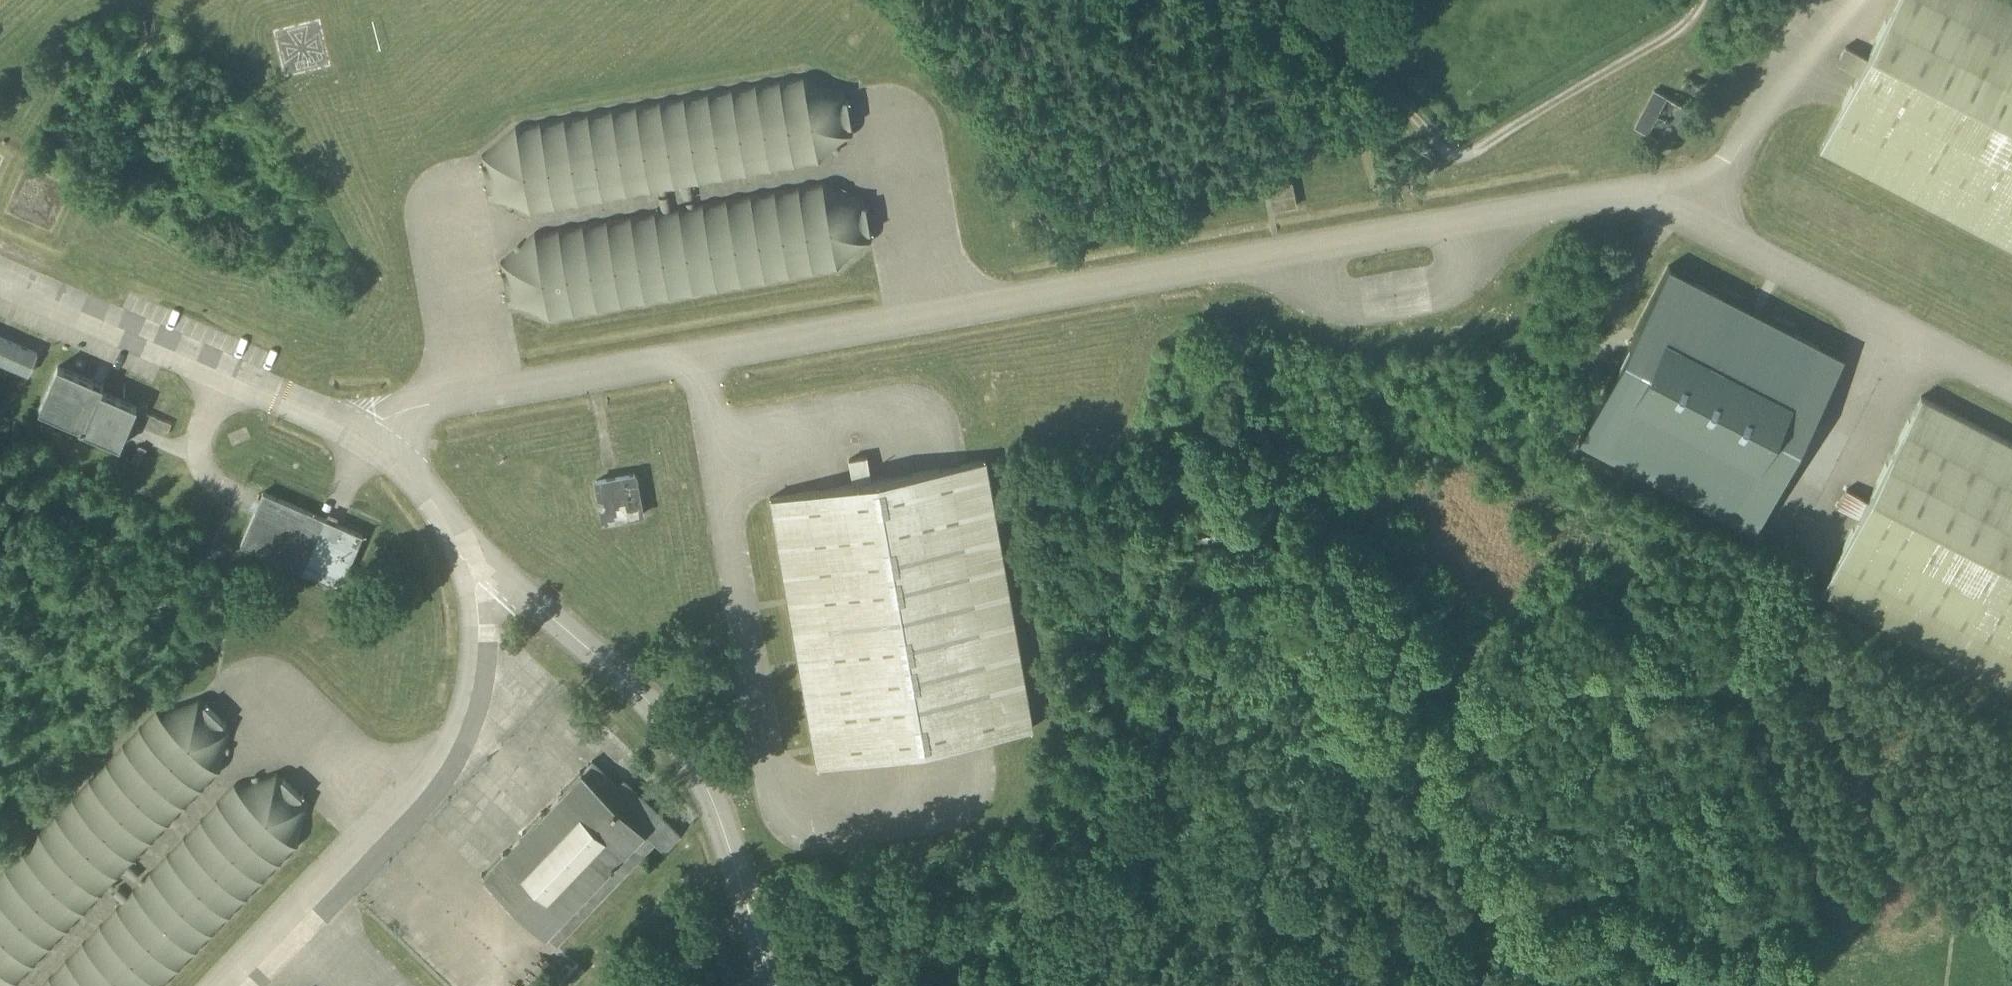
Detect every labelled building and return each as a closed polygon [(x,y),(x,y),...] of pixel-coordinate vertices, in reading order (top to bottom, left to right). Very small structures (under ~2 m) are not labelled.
[(1857,74),(1819,147),(2011,247),(2011,2),(2009,0),(1896,0),(1866,57),(1845,46),(1837,63),(1857,74)] [(478,156),(487,199),(531,213),(821,164),(855,135),(847,91),(805,74),(516,126),(478,156)] [(1650,89),(1631,126),(1659,139),(1677,102),(1650,89)] [(1268,207),(1293,204),(1290,181),(1265,184),(1268,207)] [(500,261),(508,306),(551,321),(837,272),(874,242),(866,197),(823,182),(535,233),(500,261)] [(1667,265),(1576,441),(1753,531),(1843,355),(1667,265)] [(28,375),(39,351),(0,335),(0,363),(28,375)] [(57,365),(39,408),(80,426),(79,429),(119,445),(137,405),(101,391),(104,384),(57,365)] [(1820,592),(2011,690),(2011,441),(1921,395),(1820,592)] [(816,769),(1036,730),(987,457),(873,477),(869,455),(849,458),(853,482),(768,497),(816,769)] [(644,469),(598,478),(605,519),(652,510),(644,469)] [(263,491),(240,545),(342,587),(365,534),(263,491)] [(229,776),(238,735),(204,703),(164,716),(0,881),(0,985),(26,985),(229,776)] [(481,874),(551,942),(653,840),(665,852),(682,835),(600,754),(481,874)] [(303,846),(313,806),(280,777),(237,788),(49,985),(173,985),(303,846)]
